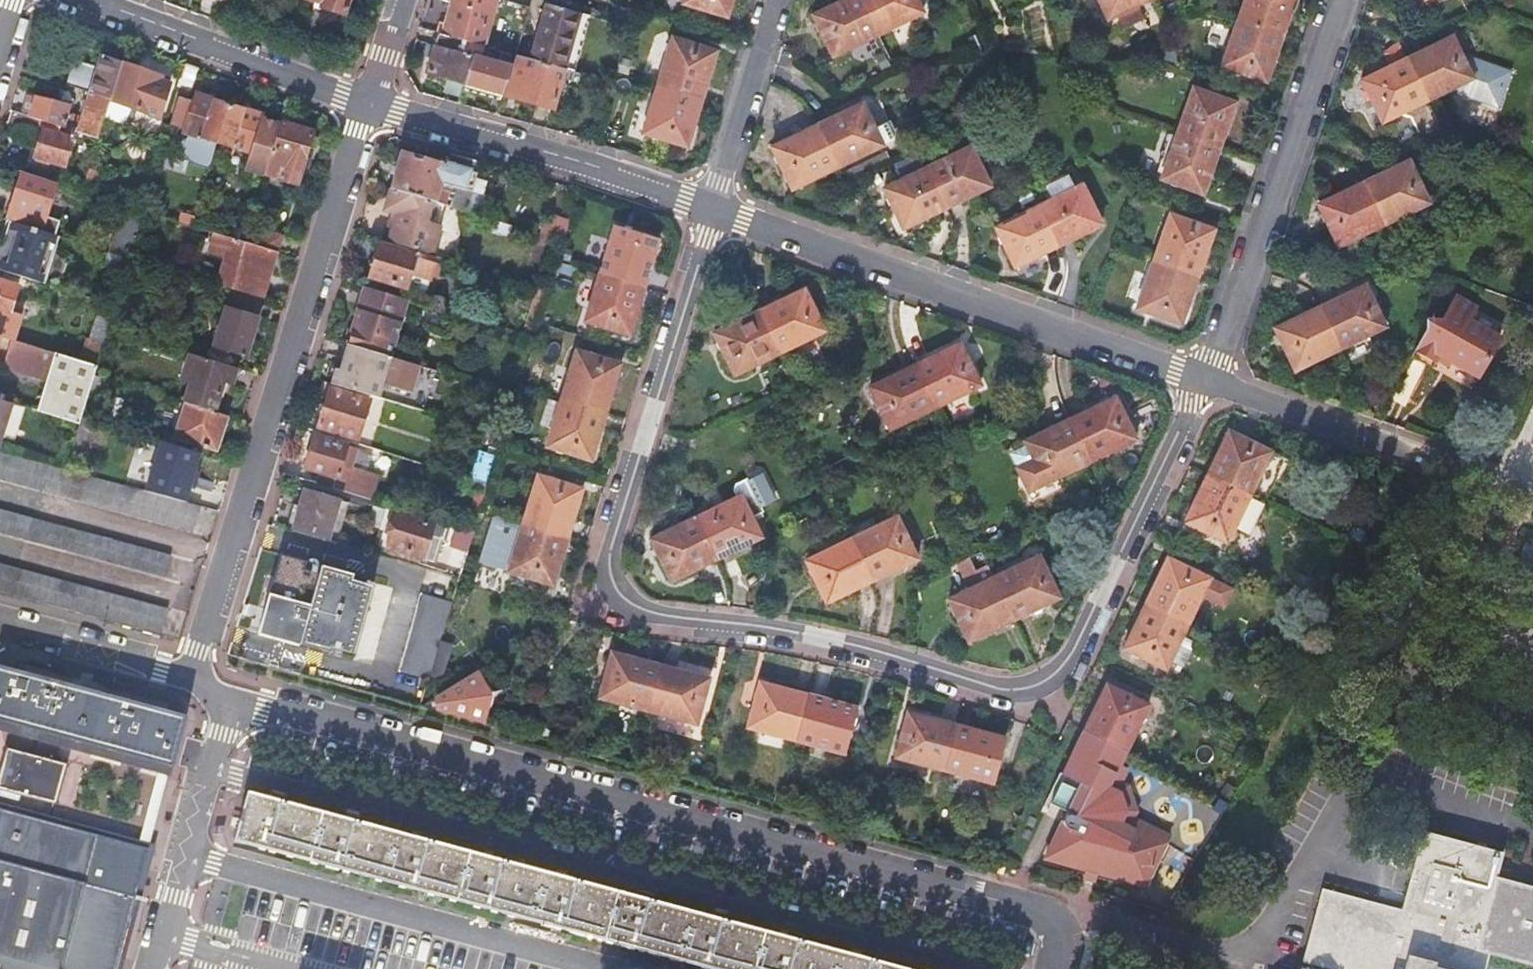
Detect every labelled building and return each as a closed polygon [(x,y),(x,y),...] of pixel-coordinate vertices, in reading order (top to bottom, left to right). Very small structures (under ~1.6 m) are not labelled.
[(350,0),(318,0),(324,2),(323,7),(346,14),(350,0)] [(445,39),(484,50),(498,3),(489,0),(455,0),(445,39)] [(682,9),(726,22),(733,0),(685,0),(682,9)] [(858,0),(853,0),(813,20),(832,62),(878,40),(858,0)] [(878,40),(923,18),(914,0),(858,0),(878,40)] [(1151,0),(1096,0),(1107,24),(1152,2),(1151,0)] [(1281,39),(1291,12),(1295,0),(1246,0),(1238,24),(1281,39)] [(548,7),(531,63),(565,73),(574,40),(584,43),(591,20),(548,7)] [(1265,86),(1281,39),(1238,24),(1221,71),(1265,86)] [(465,88),(504,100),(512,71),(480,62),(484,50),(445,39),(439,37),(436,49),(473,60),(465,86),(465,88)] [(574,40),(565,73),(566,73),(575,76),(584,43),(574,40)] [(1406,64),(1426,105),(1472,84),(1453,42),(1406,64)] [(672,43),(657,89),(701,103),(716,56),(672,43)] [(428,75),(451,82),(465,86),(473,60),(436,49),(428,75)] [(1442,137),(1426,105),(1406,64),(1400,51),(1385,58),(1391,71),(1362,85),(1382,127),(1398,159),(1442,137)] [(121,61),(114,59),(100,55),(96,69),(77,64),(74,73),(69,71),(65,86),(90,94),(110,100),(121,61)] [(512,71),(504,100),(554,115),(566,73),(565,73),(531,63),(516,59),(512,71)] [(159,72),(121,61),(110,100),(104,119),(125,124),(132,121),(136,108),(159,115),(169,80),(158,77),(159,72)] [(447,95),(461,99),(465,88),(465,86),(451,82),(447,95)] [(701,103),(657,89),(642,138),(686,152),(701,103)] [(218,141),(229,103),(198,93),(195,100),(180,95),(173,122),(187,126),(186,131),(191,132),(190,138),(183,140),(192,160),(211,165),(218,141)] [(1176,139),(1217,154),(1234,107),(1193,93),(1176,139)] [(78,133),(98,139),(104,119),(110,100),(90,94),(78,133)] [(38,97),(32,119),(64,129),(72,107),(38,97)] [(262,113),(229,103),(218,141),(251,151),(247,168),(266,173),(280,124),(260,118),(262,113)] [(862,109),(816,131),(837,173),(882,152),(882,151),(893,146),(885,129),(874,134),(862,109)] [(32,119),(10,112),(7,120),(42,132),(35,158),(63,166),(71,141),(68,139),(71,131),(64,129),(32,119)] [(285,120),(275,153),(276,154),(287,157),(282,178),(298,184),(315,129),(285,120)] [(889,127),(885,129),(893,146),(897,144),(889,127)] [(837,173),(816,131),(771,152),(791,195),(837,173)] [(1201,198),(1217,154),(1176,139),(1160,183),(1201,198)] [(475,158),(452,151),(447,167),(405,154),(394,189),(444,205),(446,205),(467,211),(477,176),(472,174),(475,158)] [(927,174),(946,213),(989,192),(970,153),(927,174)] [(83,191),(91,193),(98,169),(90,167),(83,191)] [(1362,188),(1383,230),(1428,209),(1408,167),(1362,188)] [(22,172),(8,219),(43,230),(57,183),(22,172)] [(903,234),(946,213),(927,174),(884,196),(903,234)] [(62,178),(61,184),(68,186),(70,181),(62,178)] [(1337,252),(1383,230),(1362,188),(1317,210),(1337,252)] [(444,205),(394,189),(388,210),(401,214),(398,223),(388,220),(383,239),(389,241),(419,250),(433,254),(442,225),(438,224),(444,205)] [(1039,213),(1058,251),(1100,230),(1081,192),(1039,213)] [(122,203),(108,250),(132,258),(147,211),(143,209),(140,208),(122,203)] [(186,211),(183,222),(193,225),(196,214),(186,211)] [(1014,272),(1058,251),(1039,213),(995,234),(1014,272)] [(196,214),(193,225),(204,229),(207,218),(196,214)] [(548,214),(547,232),(567,233),(568,215),(548,214)] [(0,265),(0,269),(42,281),(56,234),(43,230),(8,219),(1,239),(7,241),(0,265)] [(511,225),(493,219),(490,228),(509,234),(511,225)] [(1152,267),(1196,282),(1213,235),(1169,220),(1152,267)] [(599,274),(644,288),(659,239),(613,225),(599,274)] [(282,237),(250,227),(246,242),(278,252),(282,237)] [(265,298),(278,252),(246,242),(217,233),(211,252),(228,257),(220,285),(234,289),(265,298)] [(377,259),(371,274),(375,278),(424,293),(436,261),(383,245),(382,247),(377,248),(375,255),(377,259)] [(109,268),(127,274),(132,258),(108,250),(98,247),(84,290),(100,295),(109,268)] [(1179,330),(1196,282),(1152,267),(1135,314),(1179,330)] [(629,336),(644,288),(599,274),(584,322),(629,336)] [(16,341),(24,316),(21,315),(22,308),(13,305),(19,288),(0,282),(0,336),(16,341)] [(358,331),(354,345),(391,356),(395,343),(409,300),(369,288),(358,331)] [(234,289),(228,309),(258,319),(265,298),(234,289)] [(759,310),(780,354),(821,333),(802,290),(759,310)] [(1319,313),(1339,354),(1384,333),(1364,291),(1319,313)] [(1425,333),(1409,358),(1429,370),(1434,362),(1441,351),(1454,358),(1450,365),(1476,381),(1498,343),(1467,324),(1474,312),(1455,300),(1442,323),(1425,323),(1425,333)] [(103,301),(91,337),(106,342),(110,328),(117,305),(103,301)] [(258,319),(228,309),(218,345),(247,354),(258,319)] [(733,375),(780,354),(759,310),(713,332),(733,375)] [(1294,376),(1339,354),(1319,313),(1274,335),(1294,376)] [(5,364),(4,370),(45,383),(37,410),(80,423),(83,416),(95,375),(98,366),(84,361),(16,341),(0,336),(0,362),(5,364)] [(91,337),(84,361),(98,366),(106,342),(91,337)] [(337,368),(332,383),(370,394),(374,381),(403,389),(411,362),(391,356),(354,345),(349,343),(341,369),(337,368)] [(914,367),(933,408),(979,386),(959,345),(914,367)] [(576,350),(561,397),(605,411),(620,364),(576,350)] [(1447,369),(1450,365),(1454,358),(1441,351),(1434,362),(1447,369)] [(191,383),(185,403),(187,403),(214,411),(224,380),(232,383),(236,367),(190,353),(182,380),(191,383)] [(888,427),(933,408),(914,367),(868,388),(888,427)] [(332,389),(320,425),(359,438),(371,402),(332,389)] [(605,411),(561,397),(546,447),(591,461),(605,411)] [(14,403),(0,399),(0,450),(14,403)] [(1114,399),(1068,420),(1089,463),(1135,441),(1114,399)] [(214,411),(187,403),(177,438),(217,450),(228,416),(214,411)] [(85,442),(92,419),(83,416),(80,423),(75,439),(85,442)] [(1089,463),(1068,420),(1025,441),(1034,460),(1017,469),(1027,488),(1035,484),(1037,489),(1046,484),(1089,463)] [(1229,433),(1206,479),(1247,499),(1261,505),(1283,459),(1229,433)] [(327,473),(323,485),(367,498),(374,475),(369,473),(374,455),(316,437),(307,467),(327,473)] [(176,449),(167,478),(193,485),(201,456),(176,449)] [(482,451),(473,478),(481,481),(490,484),(498,456),(482,451)] [(191,532),(198,506),(66,470),(0,452),(0,480),(191,532)] [(367,498),(374,500),(382,477),(374,475),(367,498)] [(538,475),(524,521),(567,535),(581,489),(538,475)] [(736,499),(696,518),(715,559),(760,537),(753,520),(766,513),(764,509),(776,503),(765,481),(757,477),(750,479),(752,483),(737,490),(735,494),(736,499)] [(1247,499),(1206,479),(1184,524),(1225,544),(1231,532),(1239,516),(1252,523),(1261,505),(1247,499)] [(478,491),(487,494),(490,484),(481,481),(478,491)] [(302,489),(288,530),(317,538),(324,513),(317,511),(322,494),(302,489)] [(164,579),(170,558),(0,510),(0,532),(164,579)] [(400,513),(390,547),(426,557),(431,541),(443,545),(447,530),(436,526),(436,522),(400,513)] [(1245,538),(1252,523),(1239,516),(1231,532),(1245,538)] [(715,559),(696,518),(652,539),(671,580),(715,559)] [(852,540),(872,580),(916,561),(897,518),(852,540)] [(567,535),(524,521),(509,572),(552,583),(567,535)] [(828,601),(872,580),(852,540),(808,560),(828,601)] [(283,552),(262,633),(335,653),(337,648),(357,653),(376,585),(375,584),(376,582),(370,580),(369,583),(356,579),(357,574),(324,564),(322,573),(307,568),(310,560),(283,552)] [(970,589),(993,578),(987,565),(975,570),(969,557),(957,562),(970,589)] [(993,578),(1013,620),(1058,600),(1036,557),(993,578)] [(1167,559),(1146,604),(1186,624),(1200,596),(1223,607),(1231,590),(1167,559)] [(162,635),(168,610),(0,565),(0,592),(162,635)] [(993,578),(970,589),(948,599),(968,642),(1013,620),(993,578)] [(404,670),(431,679),(454,605),(426,596),(404,670)] [(1186,624),(1146,604),(1124,650),(1165,670),(1169,661),(1181,636),(1186,624)] [(1194,643),(1181,636),(1169,661),(1182,668),(1194,643)] [(601,698),(647,711),(660,665),(613,653),(601,698)] [(660,665),(647,711),(697,724),(708,679),(660,665)] [(0,669),(0,721),(163,763),(175,717),(0,669)] [(472,676),(422,709),(482,726),(485,699),(472,676)] [(749,728),(795,740),(806,696),(761,683),(749,728)] [(1084,731),(1126,751),(1146,707),(1106,687),(1084,731)] [(806,696),(795,740),(844,754),(857,710),(806,696)] [(897,757),(944,771),(956,725),(909,712),(897,757)] [(956,725),(944,771),(992,782),(1005,739),(956,725)] [(1118,766),(1126,751),(1084,731),(1062,775),(1080,784),(1044,858),(1083,876),(1093,881),(1137,903),(1163,839),(1120,818),(1124,808),(1119,792),(1109,786),(1118,766)] [(2,750),(0,759),(0,789),(48,800),(58,764),(2,750)] [(238,841),(713,968),(906,968),(867,958),(793,938),(719,918),(645,898),(571,878),(497,858),(423,838),(349,818),(275,798),(251,792),(238,841)] [(0,812),(0,968),(109,968),(141,849),(0,812)] [(1489,951),(1532,962),(1532,883),(1500,874),(1504,855),(1424,834),(1403,911),(1323,890),(1303,967),(1313,968),(1484,968),(1489,951)]
